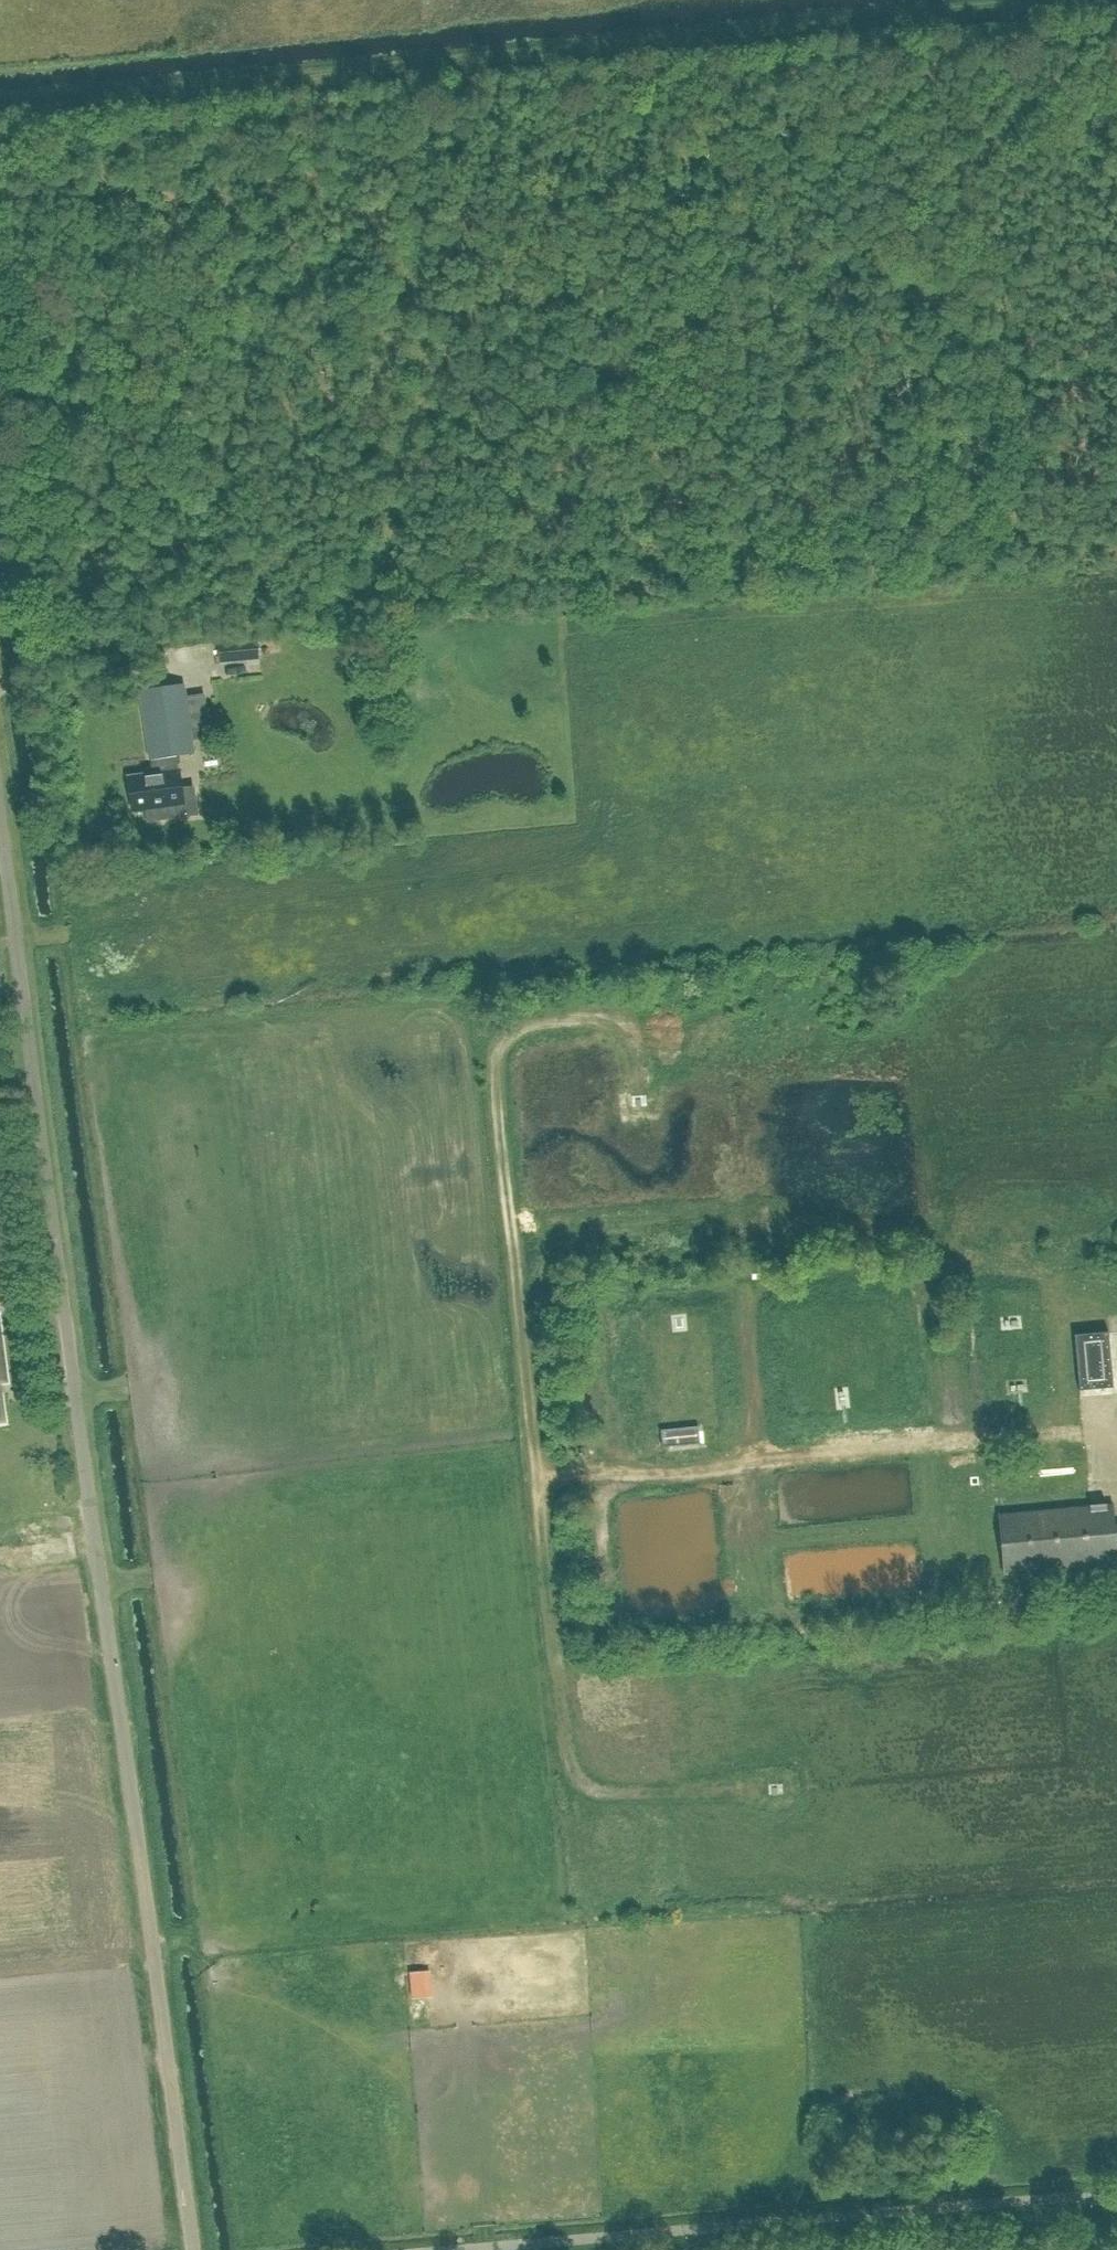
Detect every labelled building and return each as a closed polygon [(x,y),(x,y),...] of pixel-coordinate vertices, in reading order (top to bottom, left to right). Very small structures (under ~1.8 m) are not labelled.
[(217,641),(219,663),(260,660),(258,637),(217,641)] [(193,745),(187,701),(184,684),(140,690),(150,759),(151,759),(152,772),(127,775),(133,810),(146,808),(148,820),(198,813),(194,786),(182,788),(179,768),(178,768),(176,755),(194,752),(193,745)] [(1108,1331),(1074,1334),(1079,1390),(1113,1387),(1108,1331)] [(698,1426),(660,1430),(662,1447),(699,1443),(698,1426)] [(1113,1505),(999,1514),(1004,1575),(1089,1567),(1089,1572),(1116,1569),(1116,1526),(1115,1526),(1113,1505)]
